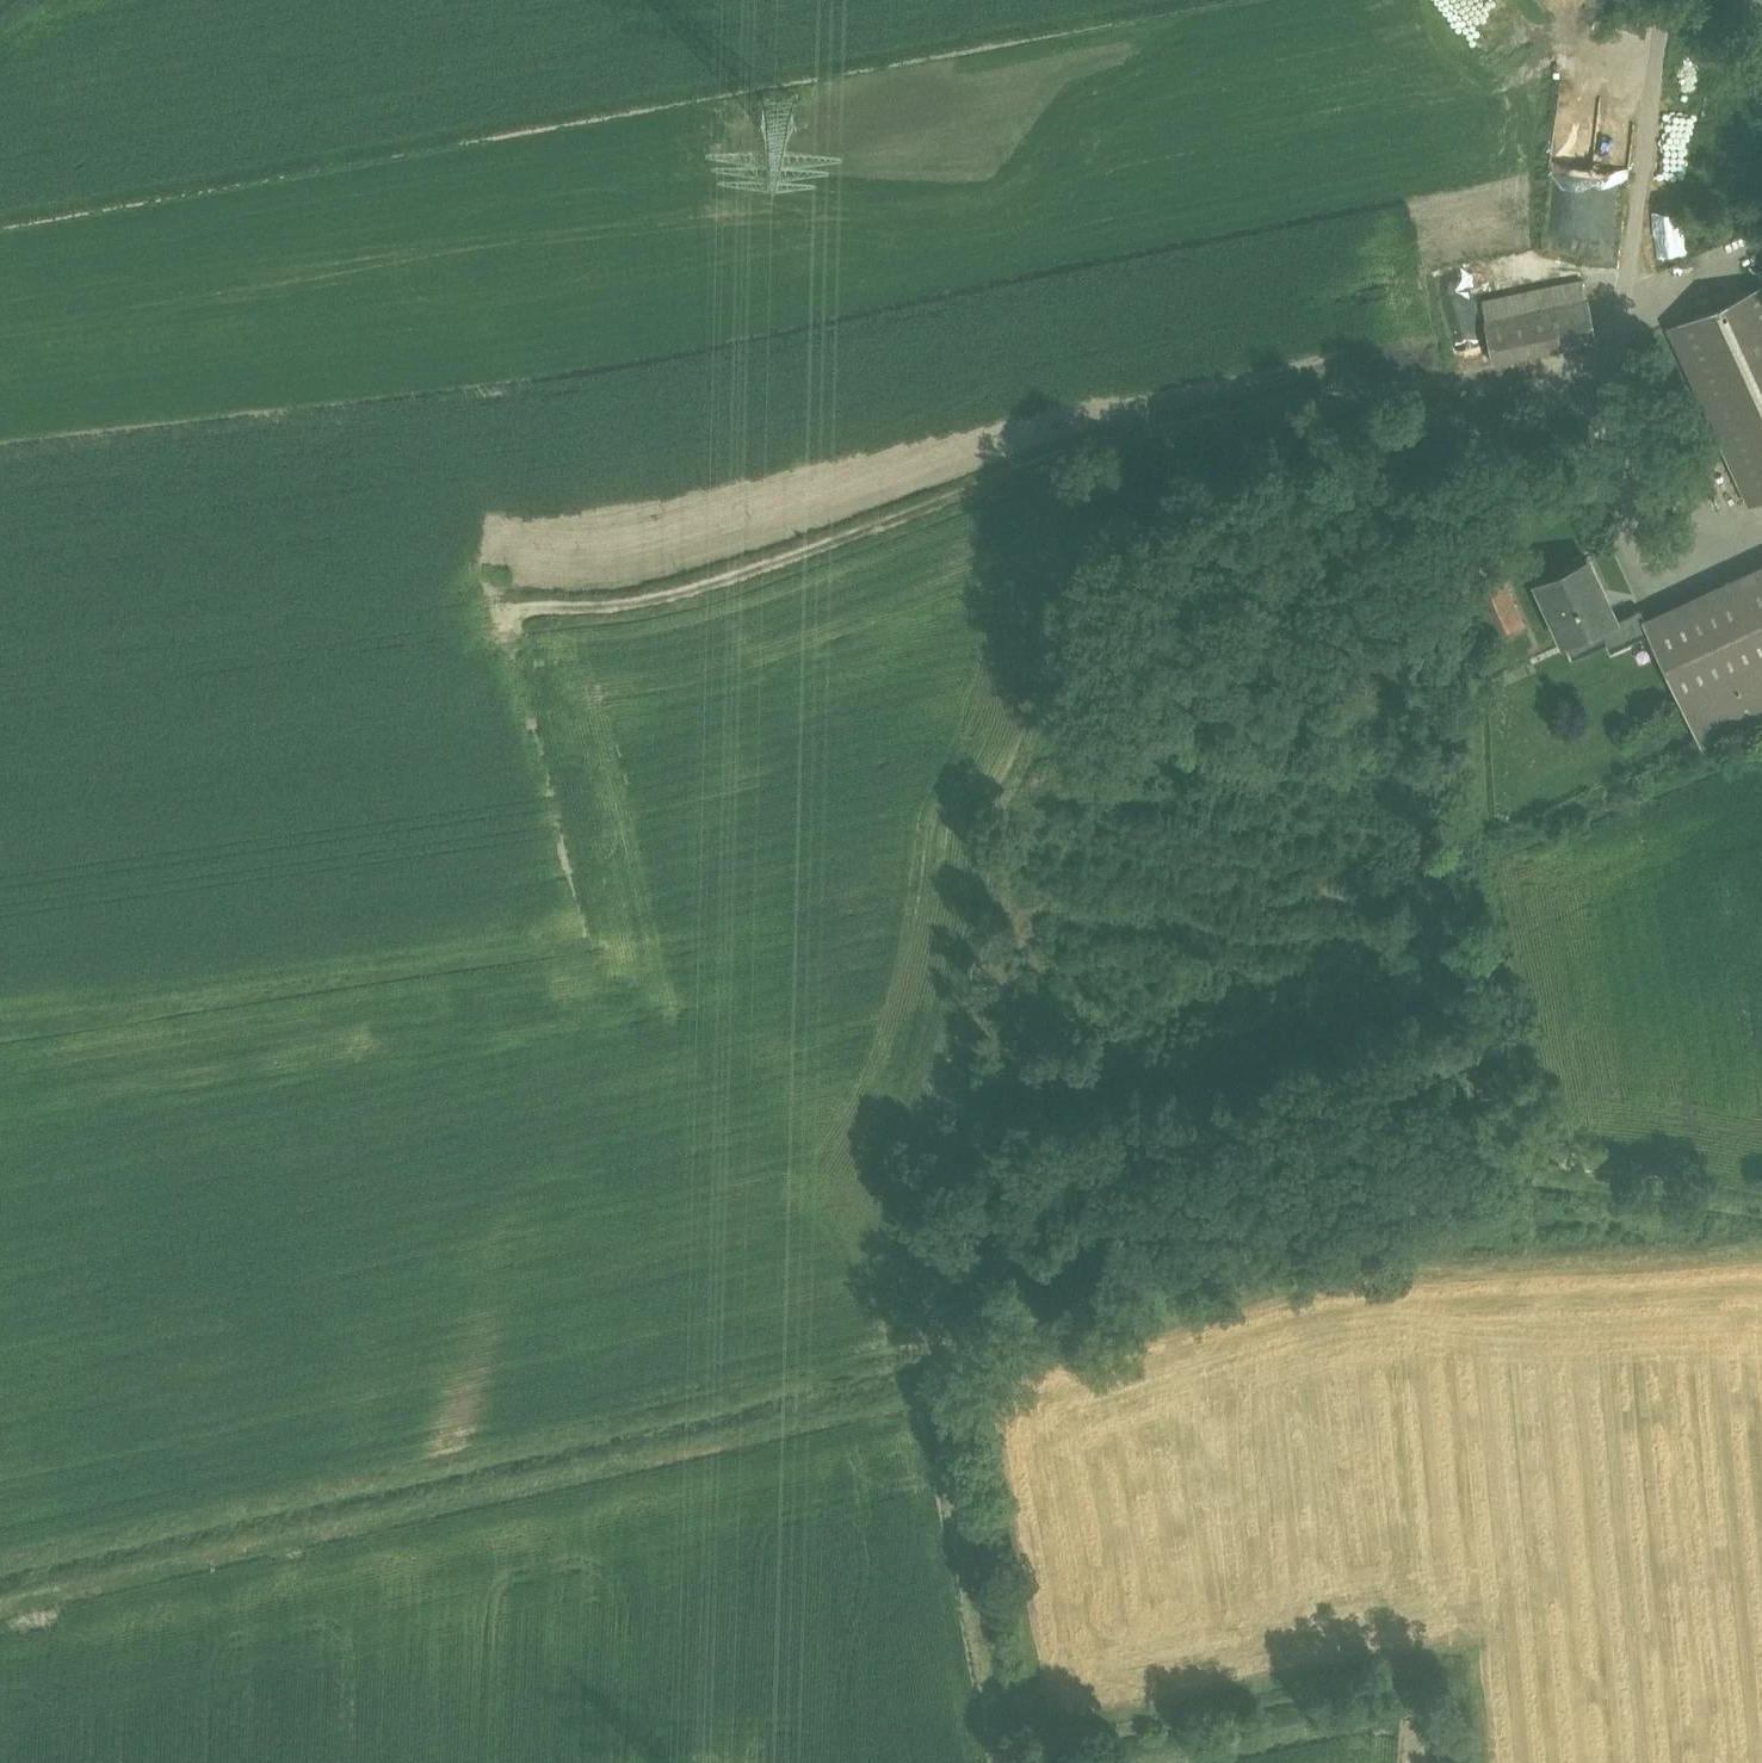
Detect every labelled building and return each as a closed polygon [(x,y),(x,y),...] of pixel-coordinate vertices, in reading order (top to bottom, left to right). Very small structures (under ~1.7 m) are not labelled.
[(1672,146),(1693,147),(1699,82),(1682,80),(1681,94),(1663,92),(1657,161),(1671,162),(1672,146)] [(1609,258),(1625,144),(1560,135),(1544,250),(1609,258)] [(1652,238),(1665,238),(1666,256),(1685,255),(1683,201),(1662,202),(1662,222),(1652,223),(1652,238)] [(1669,327),(1750,503),(1761,497),(1761,284),(1669,327)] [(1587,300),(1486,321),(1494,360),(1594,338),(1587,300)] [(1492,554),(1455,570),(1487,639),(1523,622),(1492,554)] [(1586,556),(1536,579),(1565,642),(1566,642),(1567,641),(1564,635),(1612,613),(1586,556)] [(1668,609),(1668,608),(1667,609),(1667,610),(1647,619),(1646,618),(1645,619),(1640,607),(1640,608),(1650,631),(1703,744),(1761,717),(1761,566),(1759,567),(1758,567),(1757,568),(1737,577),(1735,578),(1715,587),(1713,588),(1714,588),(1694,597),(1693,597),(1692,598),(1668,609)] [(1615,619),(1612,613),(1564,635),(1567,641),(1566,642),(1572,656),(1606,640),(1610,649),(1650,631),(1640,608),(1615,619)]
